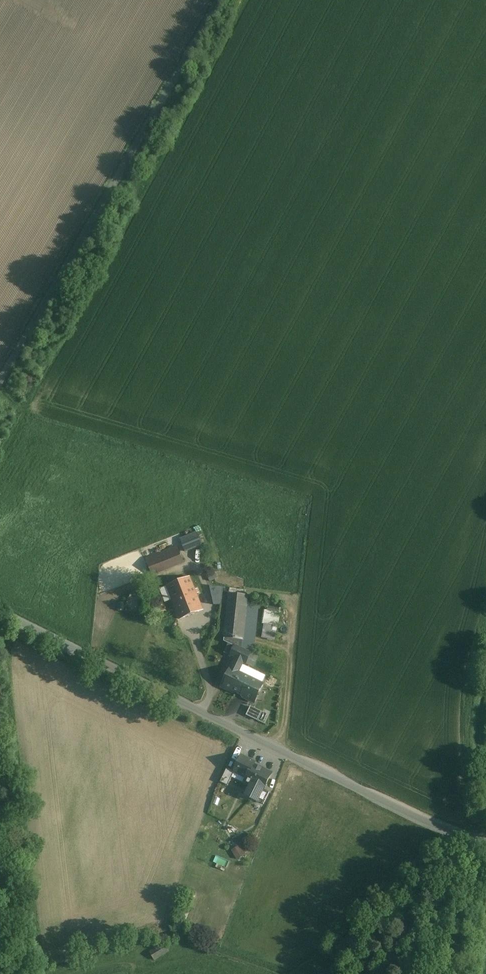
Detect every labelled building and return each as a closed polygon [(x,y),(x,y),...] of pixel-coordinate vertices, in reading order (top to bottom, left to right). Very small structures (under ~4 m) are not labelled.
[(182,538),(187,551),(205,544),(200,531),(182,538)] [(158,554),(146,559),(152,575),(183,562),(176,543),(156,551),(158,554)] [(190,577),(167,586),(181,619),(203,610),(190,577)] [(213,586),(214,604),(225,603),(224,585),(213,586)] [(229,594),(224,639),(243,641),(248,596),(229,594)] [(288,605),(266,602),(261,638),(282,641),(288,605)] [(236,659),(231,670),(238,673),(243,663),(246,664),(251,654),(235,646),(230,656),(236,659)] [(231,670),(230,670),(222,687),(233,692),(234,690),(244,695),(251,680),(238,673),(231,670)] [(243,755),(234,774),(246,780),(253,766),(256,761),(243,755)] [(253,766),(246,780),(246,781),(245,784),(256,789),(257,787),(264,790),(271,774),(253,766)] [(242,845),(233,850),(239,859),(247,854),(242,845)] [(216,863),(228,866),(230,859),(218,856),(216,863)] [(183,907),(180,916),(184,918),(186,918),(189,909),(183,907)] [(178,916),(174,927),(180,929),(184,918),(180,916),(178,916)] [(164,944),(150,953),(155,960),(169,951),(164,944)]
